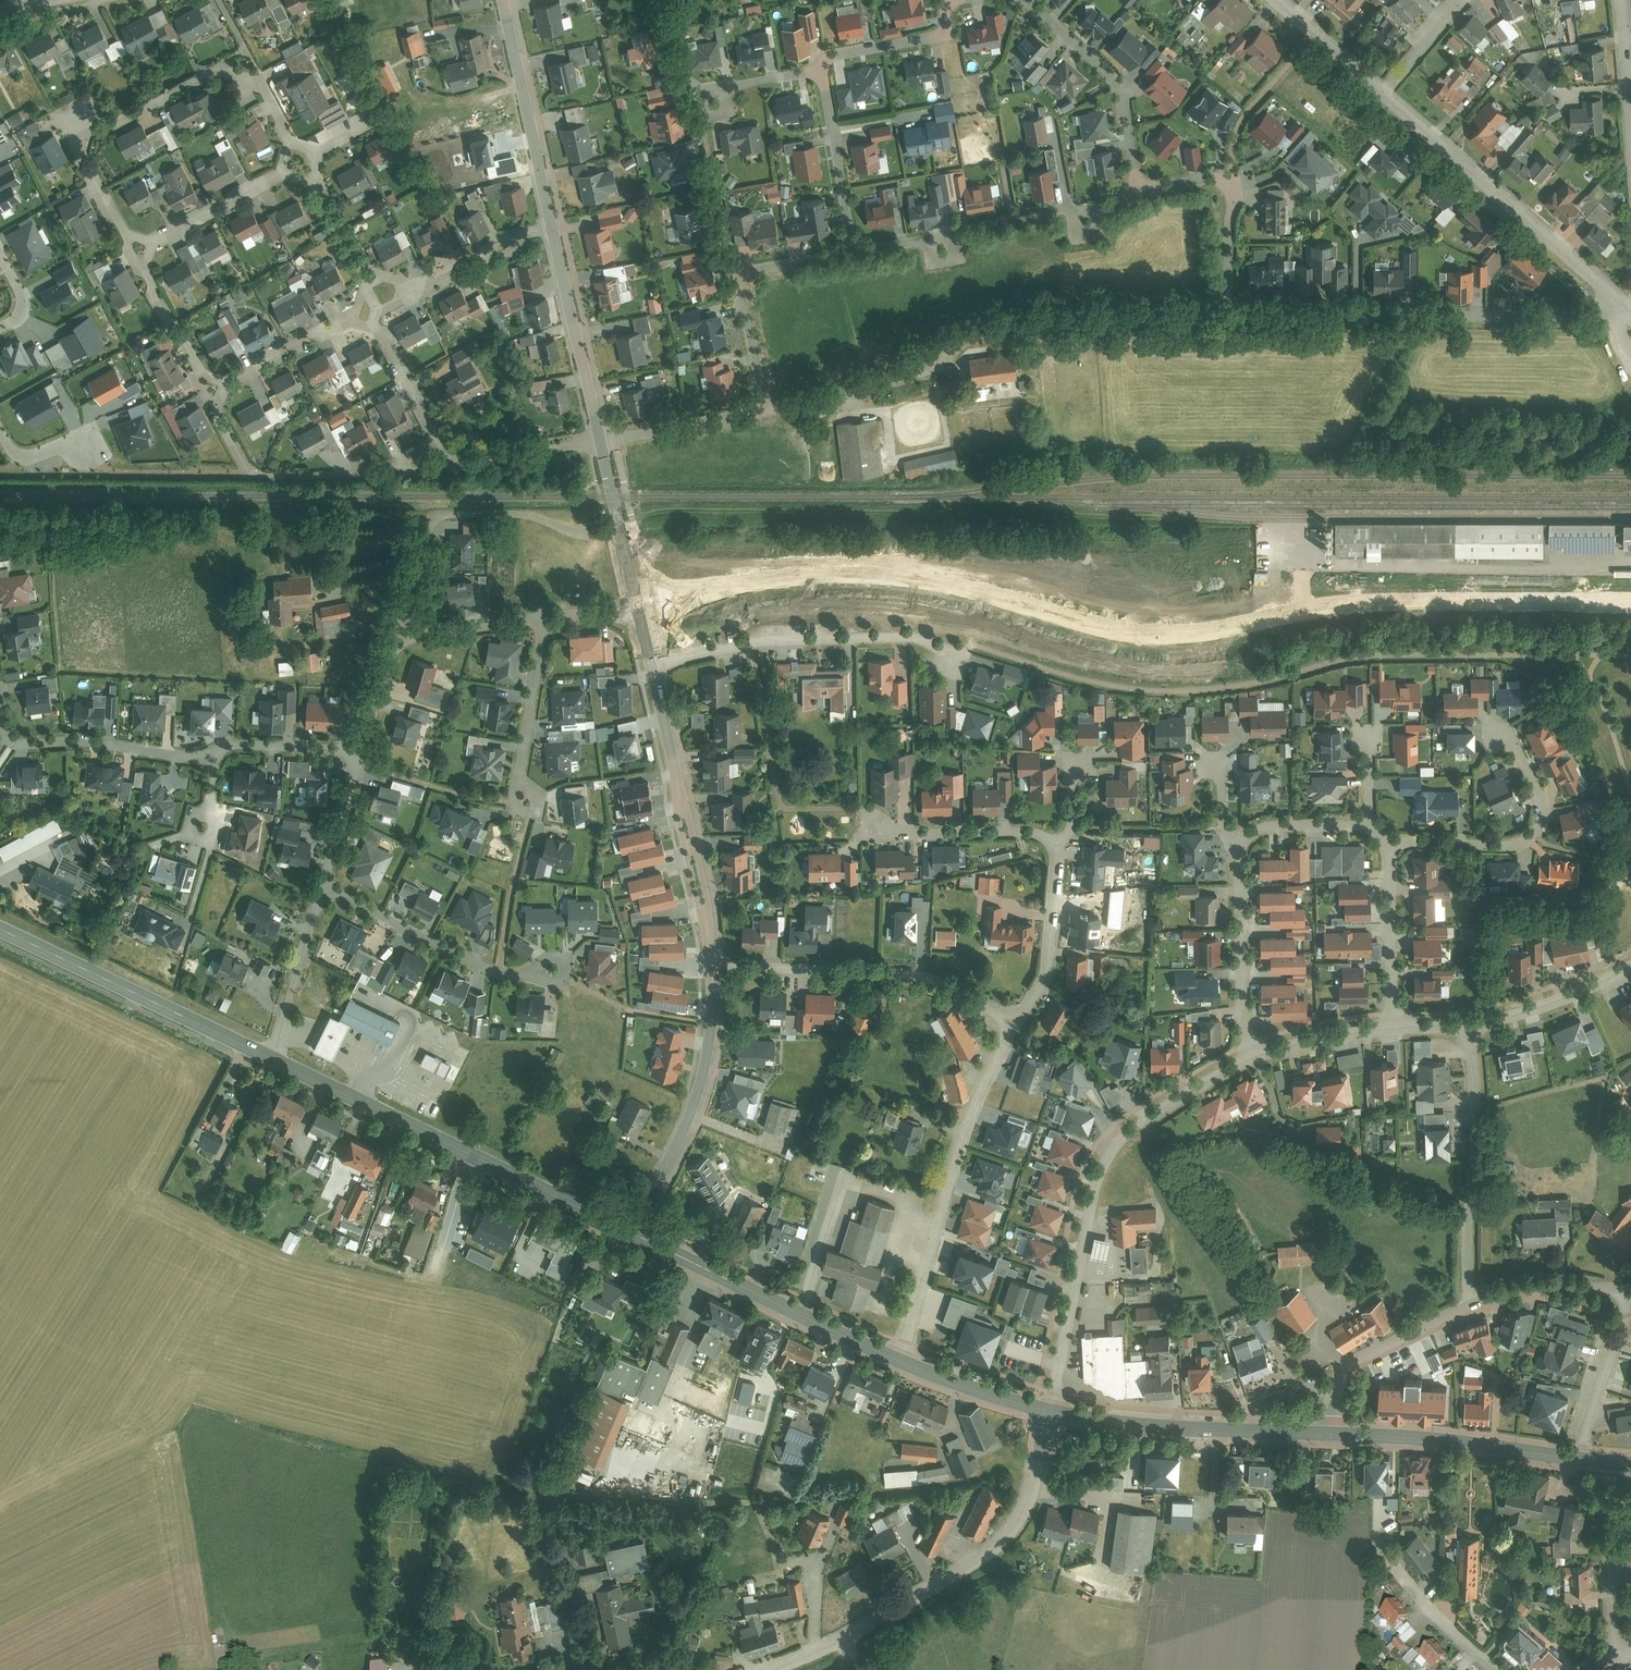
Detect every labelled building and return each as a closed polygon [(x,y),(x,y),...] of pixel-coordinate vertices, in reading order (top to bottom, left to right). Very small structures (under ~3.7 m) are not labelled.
[(241,3),(253,25),(273,14),(275,13),(274,10),(268,0),(246,0),(241,3)] [(295,15),(317,5),(314,0),(288,0),(295,15)] [(317,5),(320,11),(332,5),(330,0),(314,0),(317,5)] [(336,10),(350,4),(348,0),(332,0),(336,10)] [(454,12),(483,6),(482,0),(451,0),(454,12)] [(892,8),(894,24),(927,20),(925,4),(919,5),(919,0),(900,0),(901,7),(892,8)] [(1057,9),(1065,0),(1047,0),(1057,9)] [(1202,20),(1212,29),(1221,19),(1236,32),(1253,14),(1237,0),(1220,0),(1202,20)] [(1318,2),(1347,28),(1359,14),(1351,12),(1361,0),(1320,0),(1318,2)] [(1394,8),(1408,24),(1423,11),(1413,0),(1403,0),(1394,8)] [(1508,18),(1523,11),(1518,0),(1501,0),(1508,18)] [(1580,3),(1562,4),(1563,17),(1581,16),(1580,3)] [(211,4),(200,9),(212,30),(222,25),(211,4)] [(281,6),(274,10),(275,13),(273,14),(282,31),(292,26),(281,6)] [(566,6),(535,11),(540,38),(560,34),(570,32),(566,6)] [(200,9),(175,22),(187,44),(212,30),(200,9)] [(1094,9),(1081,22),(1098,39),(1106,31),(1110,35),(1124,20),(1117,17),(1110,25),(1094,9)] [(163,11),(150,18),(160,37),(163,44),(176,37),(163,11)] [(985,21),(965,24),(969,53),(1005,48),(1003,32),(1006,31),(1003,12),(984,15),(985,21)] [(804,28),(785,30),(788,58),(811,58),(809,50),(807,40),(819,38),(816,14),(802,16),(804,28)] [(149,16),(124,29),(135,50),(160,37),(150,18),(149,16)] [(462,16),(433,19),(434,29),(463,26),(462,16)] [(861,18),(840,20),(842,38),(863,36),(861,18)] [(1473,20),(1462,31),(1475,43),(1486,31),(1473,20)] [(74,36),(86,59),(104,49),(111,45),(99,23),(74,36)] [(1388,25),(1375,42),(1390,54),(1403,36),(1388,25)] [(754,44),(735,48),(739,69),(772,63),(769,48),(775,46),(771,26),(751,30),(754,44)] [(1286,49),(1260,27),(1243,47),(1254,57),(1248,64),(1259,74),(1264,67),(1268,70),(1286,49)] [(900,28),(882,30),(883,36),(900,34),(900,28)] [(53,32),(26,44),(37,68),(56,59),(64,55),(58,42),(53,32)] [(637,46),(629,48),(632,63),(643,60),(644,66),(656,63),(655,59),(663,57),(660,43),(653,44),(651,32),(635,35),(637,46)] [(1126,32),(1109,52),(1130,70),(1139,60),(1145,65),(1158,50),(1150,43),(1145,49),(1126,32)] [(1047,48),(1031,34),(1014,54),(1028,66),(1020,75),(1031,85),(1047,66),(1038,58),(1047,48)] [(421,35),(405,38),(408,56),(425,53),(421,35)] [(468,64),(449,68),(455,92),(484,85),(480,71),(489,69),(482,38),(463,43),(468,64)] [(23,65),(10,39),(0,44),(0,67),(4,65),(8,72),(23,65)] [(65,39),(58,42),(64,55),(56,59),(63,72),(78,64),(65,39)] [(701,53),(690,55),(692,70),(722,65),(718,40),(699,43),(701,53)] [(120,41),(111,45),(104,49),(113,67),(130,59),(120,41)] [(294,74),(276,84),(284,100),(290,97),(303,122),(318,115),(330,109),(329,107),(313,75),(318,73),(310,57),(317,53),(314,46),(287,60),(294,74)] [(573,61),(549,66),(552,80),(555,94),(580,89),(576,66),(588,63),(585,46),(571,49),(573,61)] [(1167,46),(1162,51),(1170,59),(1175,54),(1167,46)] [(1604,53),(1583,53),(1585,79),(1605,78),(1604,53)] [(1146,89),(1166,108),(1183,91),(1162,71),(1166,67),(1158,59),(1143,75),(1152,83),(1146,89)] [(933,60),(905,66),(909,85),(922,83),(937,80),(940,97),(949,95),(944,69),(935,71),(933,60)] [(1065,63),(1047,85),(1062,97),(1067,91),(1072,96),(1086,79),(1065,63)] [(1474,64),(1467,70),(1475,78),(1482,72),(1474,64)] [(852,87),(838,89),(842,113),(855,111),(854,101),(888,96),(883,66),(850,71),(852,87)] [(1537,66),(1526,77),(1542,93),(1553,82),(1537,66)] [(1457,71),(1453,77),(1459,81),(1463,76),(1457,71)] [(1442,78),(1433,88),(1437,91),(1446,81),(1442,78)] [(1447,84),(1437,96),(1453,108),(1463,97),(1447,84)] [(666,89),(646,93),(649,110),(677,104),(675,94),(667,95),(666,89)] [(1209,90),(1190,111),(1209,127),(1221,114),(1217,127),(1227,130),(1231,120),(1238,113),(1228,106),(1209,90)] [(190,98),(173,108),(174,110),(183,126),(200,117),(203,123),(225,111),(215,92),(193,103),(190,98)] [(802,96),(775,99),(778,124),(799,121),(800,127),(813,126),(811,109),(804,110),(802,96)] [(1488,100),(1474,118),(1484,126),(1473,141),(1486,151),(1495,140),(1491,138),(1509,116),(1488,100)] [(1584,112),(1569,113),(1571,132),(1587,130),(1585,135),(1603,133),(1601,100),(1583,101),(1584,112)] [(330,109),(318,115),(326,131),(348,119),(339,101),(329,107),(330,109)] [(928,130),(902,133),(905,158),(936,154),(935,147),(948,145),(945,120),(957,119),(955,102),(936,105),(938,120),(927,121),(928,130)] [(1110,138),(1107,108),(1079,111),(1082,137),(1073,138),(1076,160),(1094,158),(1096,177),(1115,175),(1112,150),(1095,152),(1094,140),(1110,138)] [(26,109),(8,118),(14,130),(32,120),(26,109)] [(679,109),(655,113),(659,139),(684,135),(679,109)] [(166,126),(159,130),(166,144),(171,152),(191,141),(183,126),(174,110),(161,116),(166,126)] [(241,122),(252,117),(249,111),(238,116),(241,122)] [(1264,113),(1249,131),(1269,148),(1284,130),(1264,113)] [(249,155),(270,144),(255,115),(252,117),(241,122),(243,127),(236,131),(249,155)] [(1051,117),(1024,121),(1028,145),(1046,142),(1045,133),(1053,131),(1051,117)] [(116,135),(128,156),(153,143),(142,122),(116,135)] [(30,149),(43,142),(38,133),(41,131),(37,123),(17,133),(26,151),(30,149)] [(585,123),(562,128),(570,161),(593,156),(585,123)] [(1296,123),(1286,134),(1293,139),(1302,128),(1296,123)] [(761,125),(722,131),(726,156),(765,150),(764,146),(761,125)] [(872,145),(855,147),(859,172),(880,168),(876,142),(895,139),(893,126),(869,129),(872,145)] [(1166,126),(1149,148),(1164,160),(1182,138),(1166,126)] [(1524,127),(1508,148),(1518,156),(1534,135),(1524,127)] [(166,144),(159,130),(150,134),(157,149),(166,144)] [(387,135),(365,146),(376,167),(398,155),(396,153),(387,135)] [(43,142),(30,149),(50,184),(60,179),(55,171),(70,163),(54,136),(43,142)] [(488,136),(470,140),(476,165),(486,163),(489,178),(517,171),(513,154),(494,159),(488,136)] [(223,156),(235,179),(245,173),(233,149),(230,150),(225,141),(215,146),(221,157),(223,156)] [(796,152),(800,178),(821,176),(818,149),(807,150),(806,141),(784,144),(785,154),(796,152)] [(1407,174),(1420,159),(1402,143),(1388,158),(1407,174)] [(662,157),(652,159),(658,184),(672,181),(674,189),(707,181),(701,154),(688,158),(686,151),(680,152),(679,148),(661,152),(662,157)] [(1336,171),(1310,148),(1291,169),(1317,192),(1336,171)] [(396,153),(398,155),(404,168),(411,164),(404,149),(396,153)] [(1198,149),(1185,150),(1187,170),(1200,169),(1198,149)] [(1516,155),(1504,170),(1520,183),(1529,173),(1539,181),(1553,164),(1540,154),(1530,166),(1516,155)] [(235,179),(223,156),(221,157),(206,165),(203,158),(193,163),(210,195),(236,181),(235,179)] [(355,162),(357,167),(360,166),(362,169),(367,167),(363,158),(355,162)] [(20,201),(13,187),(21,183),(9,161),(0,166),(0,211),(20,201)] [(589,163),(574,166),(576,180),(580,179),(585,203),(610,198),(609,192),(618,190),(615,171),(592,175),(589,163)] [(1019,165),(1011,166),(1012,175),(1021,173),(1019,165)] [(175,213),(199,201),(181,166),(164,175),(168,184),(157,189),(165,204),(169,202),(175,213)] [(357,167),(338,177),(349,200),(372,189),(371,187),(366,179),(362,169),(360,166),(357,167)] [(951,201),(964,199),(966,215),(994,210),(990,185),(966,189),(963,171),(947,173),(951,201)] [(1047,172),(1031,176),(1036,202),(1052,198),(1047,172)] [(930,197),(910,200),(914,227),(942,222),(940,206),(944,205),(944,202),(951,201),(947,173),(938,175),(939,185),(929,187),(930,197)] [(374,175),(366,179),(371,187),(374,186),(379,196),(384,194),(374,175)] [(1400,218),(1360,182),(1349,194),(1357,201),(1351,208),(1360,216),(1367,208),(1378,217),(1369,226),(1376,233),(1383,226),(1391,233),(1395,229),(1406,238),(1418,225),(1404,213),(1400,218)] [(1438,182),(1428,195),(1443,208),(1454,195),(1438,182)] [(149,193),(144,183),(125,192),(136,215),(155,205),(149,193)] [(510,183),(486,187),(489,202),(502,199),(505,215),(526,211),(522,192),(512,194),(510,183)] [(1563,184),(1545,205),(1567,224),(1576,213),(1567,204),(1575,195),(1563,184)] [(1291,186),(1288,190),(1300,201),(1304,198),(1291,186)] [(886,204),(866,207),(870,229),(897,224),(893,203),(903,202),(901,188),(884,191),(886,204)] [(157,208),(165,204),(157,189),(149,193),(155,205),(157,208)] [(82,193),(59,205),(68,222),(72,220),(84,243),(107,232),(93,202),(88,204),(82,193)] [(677,213),(682,243),(705,239),(702,217),(708,216),(705,195),(690,198),(692,210),(677,213)] [(472,215),(461,220),(470,238),(487,230),(477,212),(485,208),(480,196),(466,203),(472,215)] [(1265,197),(1264,232),(1286,233),(1287,198),(1265,197)] [(362,215),(365,220),(388,207),(383,198),(379,200),(382,204),(362,215)] [(1594,227),(1584,238),(1602,253),(1614,240),(1606,233),(1618,218),(1599,201),(1584,218),(1594,227)] [(399,204),(392,208),(395,214),(403,210),(399,204)] [(276,214),(269,217),(279,237),(308,222),(300,205),(277,217),(276,214)] [(820,205),(804,208),(806,219),(789,222),(792,240),(825,234),(820,205)] [(603,229),(587,232),(593,263),(618,258),(613,231),(626,228),(622,207),(600,211),(603,229)] [(1469,209),(1459,220),(1473,231),(1466,239),(1479,249),(1497,227),(1482,215),(1480,218),(1469,209)] [(255,211),(233,222),(243,239),(263,228),(270,241),(279,237),(269,217),(260,222),(255,211)] [(752,214),(738,216),(741,237),(748,236),(750,250),(783,246),(781,226),(754,230),(752,214)] [(430,221),(433,228),(443,248),(454,242),(440,216),(430,221)] [(32,217),(6,232),(27,269),(54,255),(47,243),(52,241),(44,227),(39,229),(32,217)] [(396,240),(402,250),(411,245),(404,231),(402,231),(399,226),(393,230),(396,235),(394,236),(396,240)] [(414,237),(424,257),(443,248),(433,228),(414,237)] [(218,231),(196,243),(208,264),(229,253),(218,231)] [(328,237),(325,231),(314,237),(317,243),(328,237)] [(388,270),(407,260),(402,250),(396,240),(377,251),(388,270)] [(196,243),(188,247),(198,266),(205,278),(212,274),(196,243)] [(177,252),(183,264),(187,262),(191,270),(198,266),(188,247),(188,246),(177,252)] [(1307,266),(1296,266),(1296,294),(1311,294),(1311,280),(1329,280),(1329,295),(1345,295),(1345,268),(1333,268),(1333,247),(1307,247),(1307,266)] [(1505,259),(1492,248),(1482,259),(1495,270),(1505,259)] [(1520,252),(1506,267),(1529,289),(1543,274),(1520,252)] [(1400,270),(1372,270),(1372,295),(1403,296),(1404,282),(1414,282),(1415,253),(1400,253),(1400,270)] [(1270,266),(1246,266),(1246,289),(1271,289),(1271,270),(1283,270),(1283,255),(1270,255),(1270,266)] [(332,297),(348,288),(337,267),(332,259),(321,264),(325,273),(312,280),(308,272),(301,276),(303,280),(316,306),(333,298),(332,297)] [(705,260),(679,266),(686,297),(718,290),(712,267),(707,268),(705,260)] [(71,261),(52,271),(58,282),(40,292),(51,312),(77,297),(67,279),(78,273),(71,261)] [(103,283),(115,277),(109,264),(104,266),(101,261),(87,268),(97,287),(103,283)] [(191,270),(187,262),(183,264),(165,273),(176,294),(198,283),(191,270)] [(537,263),(519,267),(523,287),(541,285),(537,263)] [(293,270),(287,265),(282,271),(289,276),(293,270)] [(1472,273),(1446,273),(1446,301),(1470,301),(1470,284),(1484,284),(1484,266),(1472,266),(1472,273)] [(232,273),(238,279),(244,274),(238,268),(232,273)] [(117,309),(142,295),(128,270),(115,277),(103,283),(117,309)] [(299,296),(306,311),(316,306),(303,280),(289,286),(293,293),(296,291),(299,296)] [(619,280),(596,284),(601,309),(623,304),(619,280)] [(523,287),(499,294),(502,305),(509,303),(512,313),(529,308),(523,287)] [(232,295),(236,303),(246,298),(242,290),(232,295)] [(306,311),(299,296),(296,291),(293,293),(272,304),(275,310),(274,311),(286,334),(312,321),(306,311)] [(439,304),(450,325),(473,313),(468,304),(462,292),(439,304)] [(219,301),(222,308),(231,304),(227,296),(219,301)] [(482,296),(468,304),(473,313),(476,318),(490,311),(482,296)] [(546,302),(532,305),(536,327),(550,324),(546,302)] [(224,311),(227,317),(244,350),(249,347),(241,333),(260,323),(256,317),(243,324),(234,306),(224,311)] [(704,312),(681,316),(683,332),(699,329),(703,350),(726,346),(721,317),(706,320),(704,312)] [(104,343),(89,315),(71,324),(73,327),(58,335),(60,340),(46,348),(57,368),(72,360),(74,363),(91,354),(89,351),(104,343)] [(418,315),(396,326),(407,347),(427,337),(431,345),(442,340),(432,320),(423,325),(418,315)] [(218,322),(224,333),(233,349),(234,351),(238,358),(247,353),(244,350),(227,317),(218,322)] [(249,347),(252,353),(276,341),(265,321),(260,323),(241,333),(249,347)] [(155,341),(158,346),(142,354),(146,363),(144,364),(151,377),(155,375),(158,379),(179,367),(171,351),(175,350),(166,334),(161,337),(159,332),(152,336),(155,341)] [(546,332),(518,337),(520,351),(528,350),(530,359),(541,357),(542,362),(561,359),(558,340),(548,342),(546,332)] [(234,351),(233,349),(224,333),(205,342),(215,362),(234,351)] [(642,334),(617,339),(621,365),(647,360),(642,334)] [(46,362),(36,342),(23,348),(19,341),(12,344),(10,340),(1,345),(4,349),(0,351),(0,356),(8,371),(28,361),(33,369),(46,362)] [(369,343),(349,354),(354,364),(359,373),(379,363),(369,343)] [(476,360),(470,348),(452,357),(459,369),(457,370),(461,378),(446,385),(457,407),(472,399),(475,406),(483,401),(481,398),(486,395),(484,391),(486,390),(472,363),(476,360)] [(337,375),(314,386),(319,395),(334,387),(335,391),(352,382),(345,368),(337,353),(329,358),(337,375)] [(327,354),(303,366),(313,387),(314,386),(337,375),(329,358),(327,354)] [(1014,358),(971,362),(974,385),(1017,380),(1014,358)] [(722,363),(703,367),(706,382),(712,381),(716,400),(740,395),(735,370),(724,372),(722,363)] [(359,373),(354,364),(345,368),(352,382),(361,378),(359,373)] [(114,367),(92,379),(88,381),(101,404),(119,393),(124,401),(143,390),(137,380),(125,387),(114,367)] [(179,367),(158,379),(153,382),(163,400),(161,401),(163,405),(169,401),(167,399),(183,390),(185,393),(195,387),(189,377),(186,379),(179,367)] [(292,372),(271,383),(277,394),(282,402),(285,401),(289,408),(296,404),(292,397),(302,392),(292,372)] [(52,379),(17,400),(33,427),(60,412),(53,401),(62,395),(52,379)] [(535,397),(550,395),(552,415),(573,413),(570,386),(552,388),(551,380),(530,382),(531,388),(518,389),(519,395),(535,393),(535,397)] [(357,392),(349,389),(346,397),(353,400),(357,392)] [(384,427),(390,440),(413,429),(395,393),(389,397),(386,390),(375,395),(380,405),(377,406),(380,412),(383,419),(380,420),(384,427)] [(646,391),(624,394),(628,417),(650,414),(646,391)] [(269,399),(275,408),(282,422),(284,425),(295,419),(289,408),(285,401),(282,402),(277,394),(269,399)] [(147,401),(129,408),(133,418),(114,425),(126,455),(150,445),(147,439),(153,437),(146,419),(153,417),(147,401)] [(265,414),(260,403),(238,414),(250,436),(253,442),(263,437),(260,431),(265,428),(271,425),(265,414)] [(176,420),(189,413),(185,404),(174,410),(171,404),(161,410),(165,416),(161,418),(180,453),(190,448),(176,420)] [(189,413),(176,420),(190,448),(214,435),(198,408),(189,413)] [(275,408),(265,414),(271,425),(265,428),(266,431),(282,422),(275,408)] [(322,420),(318,412),(311,416),(315,424),(322,420)] [(377,430),(384,427),(380,420),(383,419),(380,412),(370,417),(377,430)] [(333,429),(348,421),(344,413),(329,421),(333,429)] [(882,416),(836,423),(843,477),(883,472),(878,433),(885,432),(882,416)] [(319,424),(320,426),(332,447),(330,448),(333,454),(341,449),(331,432),(325,421),(319,424)] [(343,436),(355,429),(351,421),(331,432),(341,449),(345,458),(352,454),(343,436)] [(352,454),(353,456),(362,451),(364,454),(375,449),(363,425),(355,429),(343,436),(352,454)] [(332,447),(320,426),(297,438),(301,447),(297,449),(303,460),(306,458),(308,460),(330,448),(332,447)] [(954,448),(903,459),(907,478),(958,467),(954,448)] [(1543,520),(1543,542),(1561,542),(1561,548),(1614,548),(1614,543),(1630,543),(1630,517),(1622,517),(1622,521),(1614,521),(1614,519),(1543,520)] [(1543,520),(1336,520),(1337,555),(1543,555),(1543,542),(1543,520)] [(486,521),(465,521),(465,534),(486,534),(486,521)] [(453,534),(452,568),(476,569),(477,535),(453,534)] [(3,604),(30,601),(28,589),(33,588),(31,571),(0,575),(0,578),(1,582),(0,582),(0,597),(2,597),(3,604)] [(474,576),(444,581),(448,604),(477,599),(474,576)] [(274,579),(276,619),(293,619),(292,602),(313,602),(313,578),(274,579)] [(321,605),(323,618),(342,615),(352,614),(350,600),(321,605)] [(323,618),(321,605),(317,606),(317,637),(344,634),(342,615),(323,618)] [(20,626),(4,628),(9,656),(31,653),(30,645),(31,645),(29,630),(40,628),(38,612),(18,615),(20,626)] [(602,630),(571,631),(572,656),(582,655),(582,658),(594,658),(594,654),(600,654),(600,659),(614,658),(613,638),(603,639),(602,630)] [(276,635),(267,631),(263,640),(272,644),(276,635)] [(517,683),(524,643),(491,638),(487,664),(497,665),(495,680),(517,683)] [(248,660),(243,649),(238,650),(242,662),(248,660)] [(307,652),(308,669),(318,669),(317,652),(307,652)] [(437,663),(414,657),(406,684),(417,687),(429,690),(431,683),(437,663)] [(893,659),(868,659),(868,688),(891,688),(891,700),(905,700),(905,679),(893,679),(893,659)] [(816,660),(778,660),(778,682),(787,682),(787,672),(796,672),(816,672),(816,667),(816,660)] [(1003,661),(1000,670),(1004,671),(1002,676),(1022,682),(1027,669),(1003,661)] [(1000,670),(976,663),(968,688),(996,697),(1002,676),(1004,671),(1000,670)] [(726,673),(702,674),(703,702),(728,701),(727,679),(742,678),(742,667),(726,667),(726,673)] [(848,667),(816,667),(816,672),(796,672),(796,689),(793,689),(793,700),(800,700),(800,708),(846,707),(846,689),(848,689),(848,667)] [(1371,687),(1378,687),(1378,677),(1384,677),(1384,667),(1371,668),(1371,687)] [(19,668),(5,670),(6,677),(20,675),(19,668)] [(39,673),(40,682),(49,681),(50,690),(58,688),(56,671),(39,673)] [(608,681),(615,681),(615,673),(599,673),(599,677),(591,677),(591,686),(599,685),(599,684),(608,684),(608,681)] [(1494,686),(1499,686),(1498,674),(1488,675),(1488,676),(1488,696),(1494,696),(1494,686)] [(1477,689),(1477,697),(1488,696),(1488,676),(1469,676),(1469,689),(1477,689)] [(1378,687),(1378,704),(1391,704),(1391,708),(1419,708),(1418,679),(1393,680),(1393,677),(1384,677),(1378,677),(1378,687)] [(1344,687),(1344,701),(1364,702),(1365,680),(1344,679),(1344,687)] [(40,682),(26,684),(29,709),(52,706),(50,690),(49,681),(40,682)] [(615,681),(608,681),(608,684),(608,710),(632,709),(632,681),(615,681)] [(238,682),(229,682),(229,692),(238,692),(238,682)] [(445,687),(431,683),(429,690),(417,687),(414,698),(440,705),(445,687)] [(476,698),(491,699),(496,700),(498,686),(478,684),(476,698)] [(946,685),(919,685),(919,714),(944,714),(944,723),(954,723),(954,707),(954,705),(946,705),(946,685)] [(260,696),(259,727),(284,728),(285,707),(296,708),(296,686),(280,686),(280,697),(260,696)] [(1494,696),(1494,711),(1521,711),(1520,686),(1499,686),(1494,686),(1494,696)] [(1344,687),(1312,688),(1312,715),(1340,714),(1340,707),(1344,707),(1344,701),(1344,687)] [(552,689),(553,723),(575,722),(575,710),(586,710),(585,688),(552,689)] [(1469,689),(1442,690),(1442,713),(1477,713),(1477,697),(1477,689),(1469,689)] [(1061,690),(1045,690),(1046,708),(1036,708),(1020,725),(1020,743),(1043,742),(1042,735),(1046,732),(1054,732),(1053,711),(1061,711),(1061,690)] [(106,702),(105,713),(117,714),(118,691),(106,691),(106,702)] [(135,700),(133,726),(165,728),(166,711),(175,711),(176,692),(161,691),(160,701),(135,700)] [(233,695),(215,695),(214,705),(188,704),(187,734),(205,734),(205,728),(217,728),(217,716),(233,717),(233,695)] [(1238,715),(1248,715),(1248,708),(1256,708),(1256,696),(1238,696),(1238,699),(1238,715)] [(343,700),(307,698),(306,726),(342,728),(343,700)] [(491,699),(488,724),(508,727),(512,702),(496,700),(491,699)] [(1227,714),(1227,719),(1238,719),(1238,715),(1238,699),(1225,699),(1225,714),(1227,714)] [(75,701),(74,722),(105,724),(105,713),(106,702),(75,701)] [(412,703),(409,714),(423,719),(423,720),(427,721),(430,709),(412,703)] [(1101,703),(1092,703),(1092,721),(1076,721),(1076,741),(1096,741),(1096,719),(1101,719),(1101,703)] [(1152,718),(1152,744),(1185,744),(1185,724),(1194,724),(1194,704),(1186,704),(1186,712),(1183,712),(1183,718),(1152,718)] [(964,710),(954,707),(954,723),(961,726),(961,730),(987,738),(994,715),(966,706),(964,710)] [(1248,715),(1248,734),(1266,734),(1266,738),(1275,738),(1274,734),(1285,734),(1285,708),(1256,708),(1248,708),(1248,715)] [(1305,710),(1295,710),(1295,723),(1305,723),(1305,710)] [(409,714),(399,711),(391,735),(415,743),(423,720),(423,719),(409,714)] [(703,711),(691,711),(691,725),(703,724),(703,711)] [(735,711),(713,711),(714,740),(736,740),(735,711)] [(1225,714),(1200,715),(1200,739),(1227,738),(1227,719),(1227,714),(1225,714)] [(620,732),(611,734),(618,762),(644,755),(641,745),(638,731),(637,727),(639,727),(637,717),(618,722),(618,723),(620,732)] [(1143,718),(1112,719),(1113,743),(1119,743),(1119,753),(1144,752),(1143,718)] [(1547,720),(1525,730),(1536,754),(1553,747),(1555,752),(1573,745),(1569,737),(1557,743),(1547,720)] [(1405,728),(1392,729),(1394,760),(1417,759),(1416,734),(1426,733),(1425,721),(1405,722),(1405,728)] [(1446,727),(1460,727),(1460,722),(1442,722),(1442,723),(1433,723),(1433,730),(1441,730),(1441,732),(1446,731),(1446,727)] [(596,726),(585,727),(586,740),(596,739),(596,726)] [(900,726),(892,736),(900,743),(905,737),(912,736),(912,730),(904,730),(900,726)] [(605,727),(597,728),(599,735),(606,734),(605,727)] [(1460,727),(1446,727),(1446,731),(1446,746),(1474,745),(1473,727),(1460,727)] [(562,728),(563,739),(577,739),(576,728),(562,728)] [(1341,731),(1319,731),(1319,755),(1327,755),(1327,766),(1347,766),(1347,757),(1341,757),(1341,731)] [(476,741),(488,743),(489,735),(469,732),(468,742),(476,744),(476,741)] [(546,740),(548,774),(571,773),(570,756),(581,756),(580,739),(577,739),(563,739),(546,740)] [(488,743),(476,741),(476,744),(471,772),(502,777),(507,747),(488,743)] [(1293,741),(1279,741),(1279,754),(1290,754),(1290,747),(1293,747),(1293,741)] [(753,746),(732,746),(732,757),(753,757),(753,746)] [(1238,764),(1238,798),(1263,798),(1263,787),(1270,787),(1270,769),(1262,769),(1262,764),(1255,764),(1255,749),(1241,749),(1242,764),(1238,764)] [(891,764),(871,764),(871,798),(897,798),(897,773),(913,773),(913,750),(891,750),(891,764)] [(1039,751),(1015,751),(1015,775),(1029,775),(1029,797),(1055,796),(1055,760),(1039,760),(1039,751)] [(1583,781),(1570,753),(1560,758),(1557,752),(1539,760),(1546,774),(1553,771),(1562,790),(1583,781)] [(730,753),(702,754),(703,786),(731,785),(730,753)] [(1183,755),(1162,755),(1162,768),(1170,768),(1170,779),(1162,779),(1162,799),(1189,799),(1189,780),(1193,780),(1193,765),(1183,765),(1183,755)] [(17,768),(16,783),(19,783),(44,784),(44,758),(17,757),(17,768)] [(307,773),(306,802),(325,803),(326,770),(311,769),(311,759),(289,758),(289,772),(307,773)] [(87,784),(120,789),(118,798),(129,800),(132,779),(123,777),(125,764),(90,759),(87,784)] [(1497,775),(1503,773),(1508,771),(1506,764),(1494,769),(1497,775)] [(1120,777),(1105,777),(1105,803),(1134,803),(1134,765),(1120,766),(1120,777)] [(16,783),(17,768),(11,768),(11,787),(19,787),(19,783),(16,783)] [(162,771),(136,768),(134,783),(143,784),(141,800),(149,801),(153,806),(152,817),(174,820),(176,799),(161,782),(162,771)] [(233,793),(257,794),(257,803),(276,804),(277,784),(267,783),(268,770),(234,769),(233,793)] [(941,788),(921,788),(921,815),(951,815),(951,794),(962,794),(962,770),(940,770),(941,788)] [(1497,775),(1483,781),(1493,807),(1495,806),(1498,813),(1512,807),(1519,804),(1518,801),(1509,780),(1506,781),(1503,773),(1497,775)] [(971,789),(971,812),(999,812),(1000,796),(1010,796),(1010,775),(997,775),(997,789),(971,789)] [(1346,775),(1310,775),(1310,781),(1305,781),(1305,793),(1311,793),(1311,799),(1343,799),(1343,786),(1346,786),(1346,775)] [(1399,791),(1413,791),(1413,789),(1419,789),(1419,775),(1399,775),(1399,791)] [(398,812),(403,792),(422,797),(426,786),(393,777),(391,785),(380,782),(372,809),(394,815),(395,811),(398,812)] [(621,779),(612,780),(613,788),(621,787),(621,779)] [(566,781),(566,795),(584,792),(585,794),(586,794),(586,780),(566,781)] [(650,780),(623,785),(628,815),(636,814),(654,811),(650,780)] [(1419,789),(1413,789),(1413,791),(1413,815),(1436,815),(1436,813),(1436,788),(1419,789)] [(1436,788),(1436,813),(1457,813),(1457,788),(1436,788)] [(752,789),(733,789),(734,799),(734,807),(752,807),(752,789)] [(566,795),(562,796),(565,819),(588,815),(585,794),(584,792),(566,795)] [(1575,801),(1576,808),(1577,812),(1583,811),(1587,832),(1603,829),(1600,815),(1605,814),(1602,796),(1575,801)] [(734,799),(712,799),(713,826),(734,826),(734,807),(734,799)] [(1519,804),(1512,807),(1514,814),(1526,810),(1522,800),(1518,801),(1519,804)] [(474,813),(447,802),(445,806),(436,802),(430,816),(440,821),(439,822),(477,838),(484,821),(473,816),(474,813)] [(282,805),(281,815),(290,816),(291,806),(282,805)] [(1576,808),(1558,812),(1563,837),(1587,832),(1583,811),(1577,812),(1576,808)] [(231,829),(226,852),(254,858),(263,816),(241,811),(237,830),(231,829)] [(1522,813),(1515,816),(1518,823),(1524,820),(1522,813)] [(628,815),(619,816),(620,822),(625,821),(625,823),(637,821),(636,814),(628,815)] [(4,858),(63,827),(56,815),(0,844),(0,850),(4,858)] [(313,842),(302,840),(304,827),(279,823),(276,840),(283,842),(280,859),(309,865),(313,842)] [(382,830),(369,824),(366,823),(360,837),(365,839),(377,844),(382,830)] [(619,832),(628,830),(627,825),(610,829),(612,835),(619,834),(619,832)] [(628,830),(619,832),(619,834),(623,850),(630,848),(633,863),(642,861),(667,856),(663,837),(657,838),(654,825),(628,830)] [(98,871),(79,862),(94,858),(80,832),(59,843),(63,853),(54,872),(37,864),(29,884),(65,901),(74,885),(89,891),(98,871)] [(763,833),(743,832),(743,847),(763,847),(763,833)] [(1205,833),(1182,834),(1182,865),(1194,865),(1194,877),(1221,876),(1220,854),(1205,855),(1205,833)] [(1156,835),(1145,834),(1144,845),(1155,846),(1156,835)] [(530,857),(528,870),(531,871),(544,873),(546,861),(570,866),(575,842),(546,837),(543,850),(532,848),(530,857)] [(378,887),(394,853),(377,844),(365,839),(354,861),(357,863),(352,874),(378,887)] [(930,849),(922,850),(923,872),(935,871),(934,868),(958,867),(958,843),(930,844),(930,849)] [(1287,854),(1287,875),(1308,874),(1308,857),(1308,843),(1289,843),(1289,854),(1287,854)] [(1340,843),(1321,843),(1322,857),(1322,874),(1341,873),(1340,843)] [(1363,843),(1340,843),(1341,873),(1364,873),(1363,843)] [(1083,845),(1081,882),(1103,884),(1104,861),(1121,862),(1122,847),(1083,845)] [(745,847),(721,848),(721,868),(725,868),(726,885),(751,885),(751,865),(745,865),(745,847)] [(874,847),(874,871),(897,870),(897,875),(913,875),(913,853),(901,853),(901,847),(874,847)] [(838,850),(807,851),(807,878),(838,877),(838,850)] [(1262,855),(1259,855),(1259,875),(1287,875),(1287,854),(1270,854),(1270,851),(1262,851),(1262,855)] [(159,852),(153,876),(192,886),(198,862),(159,852)] [(528,870),(530,857),(525,856),(521,874),(530,876),(531,871),(528,870)] [(855,856),(843,857),(844,879),(855,879),(855,856)] [(1322,857),(1308,857),(1308,874),(1322,874),(1322,857)] [(1438,857),(1413,857),(1412,881),(1438,882),(1438,857)] [(1547,864),(1539,863),(1537,881),(1547,882),(1576,885),(1579,861),(1548,857),(1547,864)] [(1516,860),(1485,861),(1485,888),(1517,888),(1517,897),(1527,897),(1527,872),(1516,873),(1516,860)] [(644,868),(642,861),(633,863),(619,866),(622,880),(630,879),(630,876),(638,874),(637,870),(644,868)] [(231,863),(226,874),(238,879),(243,869),(231,863)] [(1154,864),(1145,863),(1143,877),(1152,878),(1154,864)] [(272,866),(265,873),(273,881),(280,873),(272,866)] [(461,873),(449,868),(446,874),(458,880),(461,873)] [(664,869),(638,874),(630,876),(630,879),(634,894),(640,893),(643,908),(652,906),(677,901),(673,882),(667,884),(664,869)] [(972,874),(962,874),(962,885),(971,885),(972,874)] [(1000,876),(979,874),(978,890),(994,892),(994,888),(999,888),(1000,876)] [(416,900),(420,890),(418,889),(420,886),(406,879),(399,892),(416,900)] [(151,885),(141,882),(139,890),(149,893),(151,885)] [(1341,900),(1365,900),(1365,883),(1347,882),(1338,883),(1338,885),(1337,900),(1341,900)] [(1285,883),(1285,889),(1293,889),(1293,891),(1303,891),(1303,883),(1285,883)] [(1432,894),(1412,894),(1412,919),(1435,919),(1435,898),(1449,898),(1449,884),(1432,884),(1432,894)] [(1174,885),(1174,895),(1193,895),(1196,900),(1195,921),(1218,921),(1218,895),(1197,894),(1197,886),(1174,885)] [(460,894),(449,917),(480,931),(486,918),(496,898),(472,887),(467,898),(460,894)] [(190,890),(183,888),(180,899),(187,901),(190,890)] [(441,898),(422,888),(420,890),(416,900),(411,909),(431,918),(436,909),(441,898)] [(1258,906),(1268,906),(1293,906),(1293,891),(1293,889),(1285,889),(1258,889),(1258,906)] [(1095,893),(1075,891),(1073,906),(1093,908),(1095,893)] [(1476,893),(1466,896),(1467,903),(1478,900),(1476,893)] [(914,906),(913,917),(928,917),(928,898),(922,897),(922,894),(911,894),(911,903),(906,903),(906,906),(914,906)] [(598,897),(569,897),(569,911),(557,911),(557,923),(569,923),(569,927),(598,928),(598,897)] [(441,898),(436,909),(443,913),(448,901),(441,898)] [(254,923),(250,934),(271,942),(277,924),(269,921),(274,909),(250,899),(242,919),(254,923)] [(1365,900),(1341,900),(1341,916),(1341,918),(1350,918),(1371,918),(1371,900),(1365,900)] [(145,905),(135,929),(177,948),(187,924),(145,905)] [(557,923),(557,911),(557,905),(526,905),(526,929),(557,929),(557,923)] [(802,924),(787,924),(787,948),(816,949),(816,931),(830,931),(831,910),(826,910),(826,905),(802,905),(802,924)] [(1293,906),(1268,906),(1268,923),(1291,923),(1304,923),(1304,922),(1303,905),(1293,906)] [(653,919),(652,906),(643,908),(632,911),(632,923),(643,923),(643,919),(653,919)] [(906,906),(892,906),(892,927),(888,927),(887,940),(910,941),(910,936),(913,936),(913,917),(914,906),(906,906)] [(1001,908),(984,907),(982,942),(1032,946),(1034,922),(1000,919),(1001,908)] [(628,908),(620,909),(621,918),(628,917),(628,908)] [(1072,911),(1069,942),(1086,944),(1090,912),(1072,911)] [(342,916),(331,939),(354,950),(357,952),(360,946),(368,929),(342,916)] [(486,918),(480,931),(476,939),(490,946),(497,932),(496,923),(486,918)] [(756,927),(740,926),(740,945),(762,946),(763,935),(776,936),(776,933),(776,919),(757,918),(756,927)] [(679,919),(653,919),(643,919),(643,923),(643,938),(650,938),(650,955),(660,955),(685,955),(685,934),(679,934),(679,919)] [(1304,923),(1291,923),(1291,929),(1287,929),(1287,934),(1294,934),(1294,936),(1304,937),(1304,930),(1309,930),(1309,922),(1304,922),(1304,923)] [(621,927),(601,925),(600,936),(620,938),(621,927)] [(1473,925),(1460,925),(1460,936),(1473,936),(1473,925)] [(1426,945),(1410,945),(1411,963),(1443,962),(1443,941),(1452,941),(1451,926),(1425,927),(1426,945)] [(1179,928),(1179,941),(1192,940),(1192,963),(1218,963),(1218,936),(1200,936),(1200,928),(1179,928)] [(934,929),(934,944),(950,944),(950,929),(934,929)] [(1370,929),(1324,930),(1324,956),(1370,955),(1370,940),(1370,929)] [(192,943),(201,947),(207,935),(198,930),(192,943)] [(1586,932),(1550,943),(1557,965),(1593,955),(1586,932)] [(1259,952),(1269,952),(1294,951),(1294,936),(1294,934),(1287,934),(1259,935),(1259,952)] [(535,944),(517,935),(512,945),(530,954),(535,944)] [(1380,940),(1370,940),(1370,955),(1370,958),(1381,957),(1380,940)] [(1525,954),(1510,954),(1511,982),(1532,981),(1531,962),(1539,962),(1538,940),(1525,940),(1525,954)] [(596,941),(595,949),(613,951),(615,951),(616,943),(596,941)] [(379,955),(360,946),(357,952),(354,950),(349,962),(364,970),(359,979),(366,982),(379,956),(379,955)] [(398,962),(395,968),(405,973),(406,971),(417,977),(416,979),(419,980),(429,958),(404,947),(398,962)] [(588,948),(585,978),(616,982),(618,960),(612,959),(613,951),(595,949),(588,948)] [(226,949),(215,974),(239,985),(250,960),(226,949)] [(1294,951),(1269,952),(1269,969),(1291,968),(1305,968),(1304,951),(1294,951)] [(1107,953),(1094,952),(1092,968),(1106,969),(1107,953)] [(1068,953),(1064,984),(1082,986),(1086,955),(1068,953)] [(660,968),(660,955),(650,955),(639,954),(639,968),(649,969),(649,966),(660,968)] [(253,968),(265,974),(270,961),(259,956),(253,968)] [(384,959),(379,956),(366,982),(382,990),(387,981),(388,981),(395,968),(398,962),(385,956),(384,959)] [(686,971),(660,968),(649,966),(649,969),(648,985),(651,985),(648,1001),(661,1003),(687,1007),(689,988),(683,988),(686,971)] [(325,968),(323,975),(332,978),(335,971),(325,968)] [(1305,968),(1291,968),(1291,975),(1286,975),(1286,980),(1295,980),(1295,983),(1305,982),(1305,976),(1310,976),(1310,968),(1305,968)] [(1340,968),(1340,983),(1362,983),(1362,968),(1351,968),(1340,968)] [(1173,969),(1174,991),(1182,991),(1182,1002),(1218,1002),(1217,976),(1195,976),(1195,969),(1173,969)] [(1433,978),(1413,979),(1414,997),(1440,996),(1440,979),(1451,979),(1451,969),(1433,970),(1433,978)] [(446,970),(434,992),(459,1005),(471,983),(446,970)] [(1260,997),(1270,997),(1295,997),(1295,983),(1295,980),(1286,980),(1260,980),(1260,997)] [(1340,983),(1338,983),(1338,1000),(1338,1002),(1347,1002),(1366,1001),(1366,982),(1362,983),(1340,983)] [(470,989),(468,1010),(484,1011),(486,991),(470,989)] [(519,991),(517,1016),(543,1018),(544,1006),(545,994),(519,991)] [(784,992),(757,991),(757,1014),(780,1015),(784,1015),(784,1012),(784,992)] [(801,1005),(796,1005),(796,1012),(795,1025),(810,1026),(811,1019),(833,1020),(834,992),(802,991),(801,1005)] [(1622,1005),(1630,1023),(1630,993),(1628,994),(1630,1001),(1622,1005)] [(350,996),(341,1015),(340,1017),(350,1021),(348,1025),(382,1041),(389,1044),(401,1019),(350,996)] [(1295,997),(1270,997),(1270,1015),(1293,1014),(1305,1014),(1305,997),(1295,997)] [(660,1009),(661,1003),(648,1001),(638,999),(636,1006),(660,1009)] [(1054,1000),(1042,1023),(1056,1030),(1068,1007),(1054,1000)] [(957,1005),(937,1014),(957,1058),(977,1049),(957,1005)] [(556,1007),(544,1006),(543,1018),(542,1032),(554,1033),(556,1007)] [(1199,1019),(1209,1020),(1209,1009),(1189,1011),(1190,1019),(1199,1019)] [(796,1012),(784,1012),(784,1015),(780,1015),(780,1033),(795,1033),(795,1025),(796,1012)] [(474,1015),(472,1034),(487,1035),(489,1016),(474,1015)] [(1078,1015),(1073,1025),(1082,1030),(1088,1021),(1078,1015)] [(1580,1015),(1551,1026),(1560,1048),(1587,1037),(1589,1037),(1585,1028),(1580,1015)] [(1175,1020),(1175,1041),(1183,1041),(1182,1019),(1175,1020)] [(1209,1020),(1199,1019),(1199,1042),(1218,1043),(1219,1020),(1209,1020)] [(685,1029),(664,1023),(663,1029),(659,1028),(656,1041),(659,1041),(651,1073),(678,1080),(686,1048),(680,1046),(685,1029)] [(1596,1023),(1585,1028),(1589,1037),(1587,1037),(1592,1051),(1600,1047),(1599,1043),(1603,1042),(1596,1023)] [(696,1025),(687,1024),(686,1031),(695,1033),(696,1025)] [(505,1026),(495,1025),(494,1035),(505,1036),(505,1026)] [(740,1036),(737,1036),(737,1062),(763,1063),(764,1053),(772,1053),(772,1037),(756,1037),(757,1030),(740,1030),(740,1036)] [(1131,1075),(1141,1044),(1115,1036),(1114,1039),(1106,1036),(1100,1058),(1110,1061),(1107,1068),(1131,1075)] [(1418,1060),(1432,1060),(1432,1038),(1414,1039),(1414,1060),(1418,1060)] [(1534,1066),(1529,1038),(1522,1039),(1524,1047),(1517,1049),(1516,1046),(1507,1048),(1508,1050),(1499,1052),(1505,1080),(1533,1075),(1532,1067),(1534,1066)] [(1149,1048),(1149,1068),(1177,1068),(1177,1047),(1149,1048)] [(429,1051),(422,1065),(447,1077),(454,1063),(429,1051)] [(1361,1051),(1338,1055),(1341,1068),(1364,1064),(1361,1051)] [(1018,1054),(1010,1079),(1037,1088),(1039,1080),(1049,1084),(1051,1076),(1042,1073),(1045,1062),(1018,1054)] [(1073,1061),(1080,1070),(1085,1067),(1076,1056),(1067,1064),(1067,1065),(1073,1061)] [(1324,1057),(1316,1059),(1318,1068),(1326,1066),(1324,1057)] [(1600,1057),(1591,1060),(1594,1070),(1603,1068),(1600,1057)] [(1311,1060),(1302,1062),(1304,1071),(1313,1069),(1311,1060)] [(1432,1060),(1418,1060),(1419,1096),(1433,1095),(1449,1095),(1449,1060),(1432,1060)] [(1075,1096),(1090,1085),(1080,1070),(1073,1061),(1067,1065),(1058,1072),(1060,1075),(1057,1077),(1068,1093),(1071,1091),(1075,1096)] [(1395,1063),(1371,1064),(1372,1089),(1396,1089),(1395,1063)] [(1620,1076),(1625,1083),(1630,1078),(1630,1067),(1620,1076)] [(1281,1068),(1273,1069),(1278,1088),(1286,1086),(1281,1068)] [(961,1071),(945,1075),(951,1100),(968,1096),(961,1071)] [(1348,1071),(1320,1076),(1320,1080),(1323,1094),(1325,1105),(1353,1099),(1348,1071)] [(1205,1110),(1198,1113),(1205,1127),(1211,1124),(1212,1126),(1235,1114),(1233,1111),(1240,1107),(1244,1114),(1269,1101),(1254,1074),(1248,1077),(1247,1074),(1236,1080),(1238,1083),(1232,1086),(1233,1089),(1232,1090),(1235,1096),(1224,1102),(1221,1095),(1202,1105),(1205,1110)] [(1312,1074),(1290,1074),(1290,1099),(1315,1099),(1315,1095),(1323,1094),(1320,1080),(1312,1081),(1312,1074)] [(1108,1083),(1099,1087),(1108,1105),(1124,1097),(1117,1083),(1110,1087),(1108,1083)] [(272,1108),(285,1114),(278,1129),(291,1135),(306,1101),(281,1090),(272,1108)] [(1434,1110),(1433,1095),(1419,1096),(1416,1096),(1416,1111),(1434,1110)] [(223,1096),(210,1123),(228,1131),(241,1105),(223,1096)] [(630,1098),(619,1124),(643,1134),(653,1107),(630,1098)] [(1066,1103),(1087,1110),(1089,1105),(1065,1098),(1063,1103),(1066,1103)] [(770,1099),(764,1125),(794,1133),(801,1107),(770,1099)] [(1066,1103),(1059,1124),(1087,1134),(1094,1113),(1087,1110),(1066,1103)] [(887,1104),(882,1121),(897,1126),(892,1144),(914,1151),(922,1123),(900,1116),(902,1108),(887,1104)] [(345,1117),(319,1106),(309,1129),(324,1136),(312,1162),(328,1170),(336,1152),(330,1150),(345,1117)] [(1448,1123),(1447,1110),(1424,1111),(1425,1124),(1448,1123)] [(988,1124),(981,1145),(1013,1155),(1021,1128),(1024,1129),(1027,1119),(1008,1113),(1006,1119),(1003,1118),(1000,1127),(988,1124)] [(1450,1158),(1449,1123),(1448,1123),(1425,1124),(1422,1124),(1423,1160),(1450,1158)] [(1340,1125),(1315,1125),(1315,1139),(1340,1139),(1340,1125)] [(1054,1134),(1066,1138),(1068,1132),(1050,1127),(1047,1134),(1053,1136),(1054,1134)] [(223,1140),(204,1131),(198,1144),(216,1153),(223,1140)] [(352,1133),(343,1155),(375,1169),(385,1147),(352,1133)] [(1066,1138),(1054,1134),(1053,1136),(1047,1156),(1074,1164),(1081,1142),(1066,1138)] [(1395,1137),(1380,1137),(1380,1140),(1378,1140),(1378,1148),(1395,1148),(1395,1137)] [(273,1140),(268,1151),(279,1156),(284,1145),(273,1140)] [(293,1149),(284,1145),(279,1156),(276,1161),(286,1166),(293,1149)] [(718,1151),(684,1168),(705,1209),(731,1196),(721,1177),(729,1172),(718,1151)] [(741,1155),(735,1162),(750,1176),(756,1170),(741,1155)] [(1006,1166),(977,1157),(971,1176),(980,1179),(977,1187),(982,1189),(980,1196),(985,1197),(998,1202),(1003,1185),(1001,1184),(1006,1166)] [(1043,1167),(1053,1170),(1055,1166),(1035,1159),(1033,1165),(1042,1168),(1043,1167)] [(1053,1170),(1043,1167),(1042,1168),(1036,1189),(1064,1198),(1070,1176),(1053,1170)] [(282,1173),(278,1181),(286,1185),(290,1177),(282,1173)] [(419,1177),(410,1198),(432,1208),(442,1187),(419,1177)] [(349,1198),(343,1210),(357,1216),(371,1186),(357,1180),(349,1198)] [(769,1209),(773,1197),(756,1190),(753,1198),(741,1193),(728,1224),(752,1234),(764,1207),(769,1209)] [(1036,1200),(1045,1203),(1046,1198),(1027,1192),(1025,1199),(1035,1202),(1036,1200)] [(1622,1203),(1610,1216),(1598,1205),(1583,1222),(1624,1259),(1630,1252),(1630,1229),(1625,1224),(1630,1217),(1630,1193),(1622,1203)] [(343,1210),(349,1198),(342,1195),(331,1221),(337,1224),(343,1210)] [(960,1215),(963,1216),(989,1225),(995,1207),(996,1206),(984,1202),(966,1196),(960,1215)] [(1571,1196),(1539,1197),(1539,1206),(1558,1205),(1558,1219),(1572,1218),(1571,1196)] [(985,1197),(984,1202),(996,1206),(995,1207),(1002,1209),(1004,1203),(998,1202),(985,1197)] [(871,1286),(875,1287),(878,1277),(881,1266),(878,1265),(896,1208),(868,1200),(861,1222),(850,1219),(844,1239),(840,1253),(829,1249),(825,1260),(822,1271),(839,1276),(831,1301),(863,1311),(871,1286)] [(1045,1203),(1036,1200),(1035,1202),(1028,1223),(1055,1232),(1063,1209),(1045,1203)] [(504,1249),(519,1218),(488,1203),(473,1234),(504,1249)] [(782,1206),(774,1204),(768,1219),(776,1222),(782,1206)] [(1130,1211),(1111,1212),(1112,1242),(1138,1241),(1137,1226),(1157,1225),(1156,1207),(1130,1208),(1130,1211)] [(429,1210),(423,1224),(433,1229),(436,1230),(442,1215),(429,1210)] [(1555,1214),(1522,1215),(1523,1230),(1516,1230),(1517,1244),(1557,1242),(1555,1214)] [(963,1216),(956,1235),(976,1241),(985,1244),(991,1225),(989,1225),(963,1216)] [(579,1238),(540,1219),(532,1236),(558,1248),(553,1259),(566,1265),(579,1238)] [(375,1221),(371,1231),(383,1236),(387,1226),(375,1221)] [(785,1251),(798,1255),(805,1235),(796,1232),(798,1226),(785,1221),(783,1226),(775,1223),(771,1233),(767,1243),(778,1246),(776,1254),(783,1256),(785,1251)] [(414,1226),(405,1251),(424,1258),(433,1229),(423,1224),(414,1226)] [(1028,1234),(1038,1237),(1040,1232),(1022,1227),(1020,1234),(1028,1236),(1028,1234)] [(291,1229),(281,1248),(293,1254),(303,1235),(291,1229)] [(765,1249),(767,1243),(771,1233),(762,1230),(756,1246),(765,1249)] [(1038,1237),(1028,1234),(1028,1236),(1021,1257),(1048,1266),(1056,1242),(1038,1237)] [(1111,1238),(1094,1234),(1090,1256),(1107,1259),(1111,1238)] [(1330,1240),(1278,1244),(1280,1264),(1332,1260),(1330,1240)] [(991,1246),(985,1244),(976,1241),(975,1247),(990,1251),(991,1246)] [(1146,1244),(1130,1245),(1131,1270),(1147,1269),(1146,1244)] [(992,1259),(957,1248),(948,1277),(982,1288),(992,1259)] [(1010,1259),(998,1255),(993,1270),(1004,1274),(1005,1271),(1014,1274),(1016,1268),(1008,1265),(1010,1259)] [(566,1265),(553,1259),(547,1270),(560,1276),(566,1265)] [(1036,1267),(1030,1266),(1026,1279),(1043,1284),(1045,1277),(1034,1274),(1036,1267)] [(621,1291),(624,1284),(601,1274),(595,1287),(586,1283),(577,1303),(592,1310),(600,1293),(617,1301),(619,1296),(621,1291)] [(628,1277),(624,1284),(621,1291),(619,1296),(638,1304),(647,1286),(628,1277)] [(1009,1277),(1000,1305),(1037,1317),(1046,1289),(1009,1277)] [(1151,1284),(1139,1285),(1140,1293),(1151,1292),(1151,1284)] [(958,1315),(963,1317),(964,1313),(972,1316),(977,1302),(950,1293),(941,1321),(955,1326),(958,1315)] [(1299,1293),(1276,1308),(1292,1332),(1314,1318),(1299,1293)] [(683,1299),(669,1296),(659,1320),(672,1325),(660,1357),(653,1354),(648,1368),(613,1355),(601,1387),(626,1396),(628,1391),(660,1403),(690,1328),(677,1321),(683,1299)] [(1347,1318),(1329,1329),(1344,1352),(1367,1338),(1365,1335),(1374,1330),(1375,1332),(1395,1320),(1382,1299),(1348,1320),(1347,1318)] [(741,1318),(714,1304),(707,1318),(718,1323),(714,1330),(710,1330),(701,1349),(717,1356),(725,1339),(721,1337),(726,1327),(735,1331),(741,1318)] [(1557,1312),(1567,1316),(1569,1309),(1551,1304),(1548,1311),(1556,1314),(1557,1312)] [(1169,1305),(1135,1308),(1137,1324),(1170,1321),(1169,1305)] [(1503,1311),(1497,1339),(1524,1344),(1531,1309),(1518,1307),(1518,1309),(1509,1307),(1508,1312),(1503,1311)] [(1558,1336),(1579,1342),(1583,1344),(1590,1322),(1567,1316),(1557,1312),(1556,1314),(1550,1334),(1558,1336)] [(963,1317),(951,1350),(991,1364),(1001,1335),(1004,1327),(972,1316),(964,1313),(963,1317)] [(1260,1314),(1249,1320),(1260,1339),(1271,1333),(1260,1314)] [(1124,1316),(1108,1317),(1108,1332),(1122,1332),(1125,1332),(1124,1316)] [(1486,1317),(1453,1327),(1459,1347),(1474,1342),(1477,1352),(1495,1346),(1486,1317)] [(759,1322),(751,1339),(769,1348),(764,1359),(772,1362),(785,1335),(759,1322)] [(1006,1323),(1004,1327),(1001,1335),(1009,1338),(1013,1325),(1006,1323)] [(1145,1357),(1147,1393),(1173,1392),(1170,1331),(1144,1333),(1145,1348),(1148,1348),(1148,1356),(1145,1357)] [(1082,1345),(1084,1379),(1110,1393),(1116,1396),(1147,1393),(1145,1357),(1124,1358),(1122,1332),(1108,1332),(1082,1334),(1082,1345)] [(1553,1353),(1545,1351),(1539,1371),(1573,1381),(1580,1359),(1574,1358),(1579,1342),(1558,1336),(1553,1353)] [(1249,1340),(1234,1346),(1247,1381),(1274,1371),(1264,1342),(1252,1347),(1249,1340)] [(792,1342),(785,1356),(808,1367),(815,1353),(792,1342)] [(1459,1356),(1455,1345),(1442,1349),(1446,1360),(1459,1356)] [(1195,1362),(1188,1362),(1189,1383),(1209,1383),(1209,1352),(1195,1352),(1195,1362)] [(1219,1363),(1223,1377),(1236,1373),(1231,1359),(1219,1363)] [(742,1361),(734,1360),(730,1385),(737,1387),(742,1361)] [(1465,1362),(1464,1373),(1482,1373),(1482,1366),(1465,1362)] [(891,1383),(858,1369),(842,1405),(858,1411),(865,1394),(883,1402),(891,1383)] [(752,1370),(747,1393),(758,1395),(763,1373),(752,1370)] [(816,1370),(807,1387),(827,1397),(835,1380),(816,1370)] [(1482,1373),(1464,1373),(1464,1386),(1482,1387),(1482,1373)] [(1405,1386),(1382,1385),(1380,1415),(1446,1417),(1447,1388),(1423,1387),(1423,1379),(1405,1378),(1405,1386)] [(1536,1385),(1555,1391),(1556,1383),(1537,1380),(1536,1385)] [(1527,1417),(1559,1427),(1568,1394),(1555,1391),(1536,1385),(1527,1417)] [(605,1465),(631,1401),(598,1387),(571,1451),(605,1465)] [(1479,1400),(1465,1400),(1464,1422),(1490,1423),(1492,1389),(1480,1389),(1479,1400)] [(812,1402),(787,1392),(780,1409),(787,1411),(785,1416),(794,1420),(786,1440),(791,1442),(781,1467),(795,1473),(798,1464),(805,1467),(821,1428),(815,1425),(809,1423),(812,1416),(807,1414),(812,1402)] [(948,1412),(910,1397),(903,1415),(942,1430),(948,1412)] [(1608,1415),(1615,1414),(1615,1411),(1620,1410),(1619,1405),(1607,1407),(1608,1415)] [(981,1408),(959,1416),(971,1450),(993,1442),(981,1408)] [(1615,1411),(1615,1414),(1619,1438),(1630,1436),(1630,1409),(1620,1410),(1615,1411)] [(631,1418),(618,1481),(644,1486),(651,1453),(658,1455),(664,1425),(631,1418)] [(953,1453),(948,1456),(957,1477),(974,1470),(960,1437),(948,1443),(953,1453)] [(936,1449),(904,1446),(903,1458),(935,1461),(936,1449)] [(1263,1454),(1246,1454),(1229,1453),(1229,1473),(1247,1474),(1247,1481),(1261,1481),(1261,1484),(1272,1484),(1272,1474),(1275,1474),(1275,1465),(1268,1464),(1268,1460),(1263,1460),(1263,1454)] [(1430,1476),(1430,1455),(1405,1455),(1405,1475),(1399,1475),(1399,1491),(1414,1491),(1414,1476),(1430,1476)] [(1390,1485),(1390,1457),(1365,1457),(1365,1485),(1390,1485)] [(1307,1467),(1306,1490),(1331,1491),(1332,1487),(1344,1487),(1345,1468),(1334,1468),(1334,1465),(1315,1464),(1314,1467),(1307,1467)] [(947,1467),(886,1473),(887,1488),(919,1484),(948,1477),(947,1467)] [(759,1482),(758,1486),(759,1489),(761,1493),(764,1496),(767,1497),(771,1498),(775,1497),(778,1495),(781,1492),(782,1488),(782,1484),(781,1480),(779,1477),(775,1475),(772,1474),(768,1474),(764,1476),(761,1478),(759,1482)] [(1582,1535),(1587,1507),(1567,1503),(1566,1506),(1544,1502),(1549,1477),(1533,1474),(1530,1488),(1510,1484),(1506,1503),(1514,1505),(1510,1524),(1524,1526),(1527,1514),(1564,1521),(1562,1531),(1582,1535)] [(983,1486),(963,1530),(984,1539),(1004,1495),(983,1486)] [(1171,1499),(1170,1528),(1192,1529),(1192,1499),(1171,1499)] [(908,1549),(895,1527),(919,1513),(911,1501),(873,1523),(880,1534),(863,1543),(877,1567),(908,1549)] [(1074,1506),(1072,1513),(1049,1506),(1042,1533),(1066,1540),(1068,1533),(1096,1541),(1104,1514),(1074,1506)] [(1117,1508),(1110,1565),(1149,1570),(1156,1513),(1117,1508)] [(811,1510),(799,1535),(822,1546),(834,1521),(811,1510)] [(938,1510),(920,1550),(937,1558),(956,1518),(938,1510)] [(1225,1510),(1224,1535),(1237,1536),(1253,1537),(1254,1513),(1254,1511),(1225,1510)] [(1412,1511),(1400,1512),(1401,1520),(1413,1518),(1412,1511)] [(1265,1514),(1254,1513),(1253,1537),(1252,1548),(1263,1549),(1265,1514)] [(1456,1526),(1445,1526),(1445,1536),(1456,1536),(1456,1526)] [(1412,1535),(1397,1547),(1417,1572),(1424,1566),(1432,1576),(1442,1568),(1442,1560),(1435,1560),(1430,1557),(1412,1535)] [(1476,1537),(1460,1537),(1458,1593),(1474,1593),(1476,1537)] [(574,1574),(578,1593),(605,1587),(602,1577),(611,1575),(612,1576),(652,1568),(646,1541),(606,1550),(610,1567),(601,1569),(601,1568),(574,1574)] [(575,1546),(579,1565),(593,1562),(590,1543),(575,1546)] [(1206,1557),(1205,1568),(1215,1568),(1216,1557),(1206,1557)] [(838,1578),(850,1598),(873,1585),(861,1564),(838,1578)] [(1589,1565),(1563,1565),(1563,1575),(1570,1575),(1570,1590),(1589,1590),(1589,1565)] [(744,1602),(747,1621),(751,1621),(753,1633),(743,1636),(749,1657),(787,1646),(780,1625),(769,1628),(767,1618),(806,1612),(804,1600),(805,1600),(800,1580),(789,1583),(792,1594),(744,1602)] [(634,1643),(629,1618),(656,1612),(652,1593),(625,1599),(622,1584),(598,1590),(610,1648),(634,1643)] [(500,1626),(509,1662),(527,1658),(537,1655),(529,1625),(530,1625),(523,1597),(503,1602),(508,1624),(500,1626)] [(1395,1600),(1379,1612),(1392,1629),(1408,1616),(1395,1600)] [(447,1604),(450,1621),(466,1619),(463,1602),(447,1604)] [(565,1613),(556,1615),(553,1602),(530,1608),(536,1632),(554,1628),(554,1629),(568,1626),(565,1613)] [(1531,1608),(1523,1603),(1518,1610),(1525,1615),(1531,1608)] [(1519,1619),(1501,1639),(1526,1661),(1543,1641),(1519,1619)] [(1416,1634),(1407,1623),(1395,1632),(1398,1636),(1387,1645),(1394,1654),(1404,1646),(1403,1644),(1416,1634)] [(685,1642),(697,1647),(701,1636),(689,1632),(685,1642)] [(1446,1656),(1431,1641),(1417,1654),(1418,1655),(1432,1669),(1446,1656)] [(1417,1654),(1412,1648),(1402,1658),(1408,1665),(1418,1655),(1417,1654)] [(1538,1655),(1528,1666),(1532,1669),(1535,1665),(1538,1668),(1542,1664),(1546,1668),(1549,1664),(1554,1668),(1556,1665),(1560,1668),(1564,1663),(1548,1649),(1541,1657),(1538,1655)] [(720,1654),(719,1663),(735,1665),(736,1656),(720,1654)] [(373,1669),(392,1669),(391,1656),(371,1657),(373,1669)]
